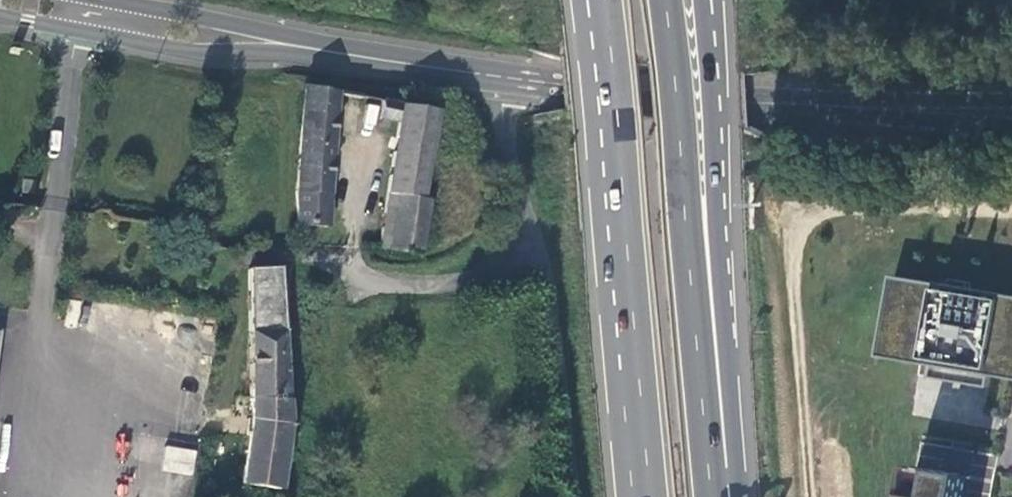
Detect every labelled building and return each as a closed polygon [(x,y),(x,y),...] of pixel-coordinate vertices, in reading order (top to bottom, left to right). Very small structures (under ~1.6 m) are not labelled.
[(293,194),(292,227),(327,231),(337,92),(300,87),(293,194)] [(421,200),(435,112),(379,101),(375,120),(393,124),(375,251),(419,259),(428,202),(421,200)] [(24,179),(23,192),(35,193),(36,181),(24,179)] [(89,210),(91,214),(98,209),(96,206),(89,210)] [(283,427),(275,269),(242,271),(242,421),(283,427)] [(891,276),(876,356),(927,365),(925,378),(952,383),(984,389),(986,376),(1011,381),(1011,298),(891,276)] [(283,427),(242,421),(234,487),(274,495),(283,427)] [(192,476),(197,450),(166,444),(161,470),(192,476)] [(922,459),(915,496),(970,496),(976,469),(922,459)]
